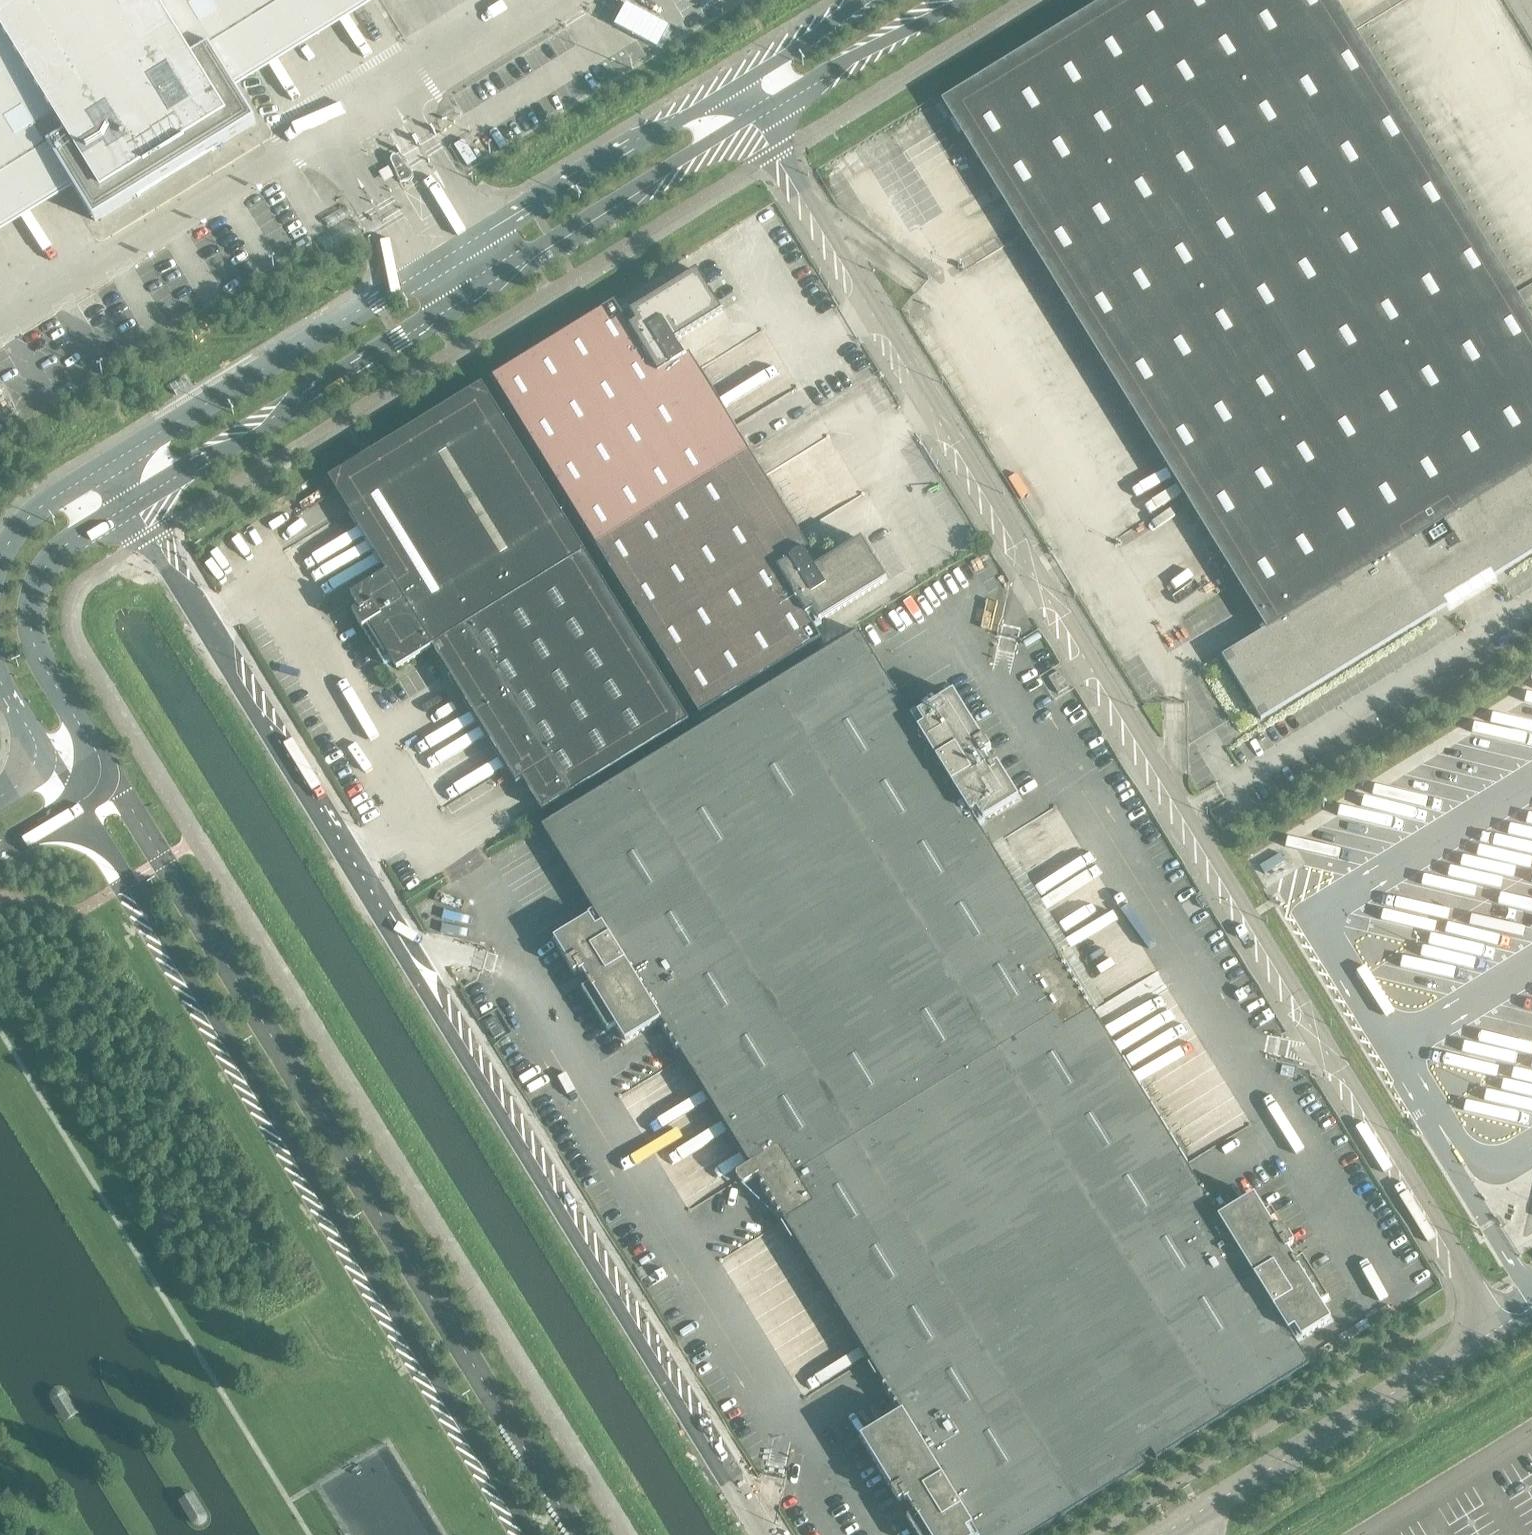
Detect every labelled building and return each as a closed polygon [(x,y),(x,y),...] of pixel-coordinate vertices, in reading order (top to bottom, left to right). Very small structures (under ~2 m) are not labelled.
[(49,147),(94,221),(260,120),(216,48),(293,0),(0,0),(0,177),(49,147)] [(941,101),(1023,235),(1185,498),(1266,629),(1222,656),(1261,719),(1447,605),(1443,599),(1462,587),(1465,590),(1469,589),(1472,586),(1471,582),(1490,570),(1494,576),(1531,553),(1531,321),(1515,293),(1354,31),(1335,0),(1105,0),(941,101)] [(391,163),(400,184),(408,183),(412,177),(399,159),(398,158),(396,158),(394,157),(393,157),(392,158),(391,160),(390,161),(391,163)] [(615,302),(493,375),(697,714),(825,637),(816,623),(887,580),(861,538),(813,567),(795,538),(759,479),(745,455),(729,429),(695,372),(675,340),(722,312),(696,270),(622,314),(615,302)] [(364,457),(329,478),(349,511),(383,566),(387,572),(351,594),(397,670),(433,648),(469,707),(507,769),(516,784),(523,780),(542,811),(689,721),(483,385),(367,455),(364,457)] [(543,824),(595,910),(557,933),(623,1041),(661,1019),(684,1057),(753,1170),(784,1221),(869,1359),(901,1411),(862,1435),(923,1534),(1031,1534),(1311,1364),(1297,1342),(1330,1322),(1253,1197),(1221,1216),(1190,1164),(1105,1026),(1095,1010),(993,844),(981,824),(1020,800),(955,692),(914,717),(861,631),(543,824)] [(1280,856),(1260,868),(1265,876),(1285,864),(1280,856)] [(485,1022),(490,1031),(494,1039),(505,1033),(495,1016),(485,1022)] [(77,1412),(63,1389),(60,1387),(57,1387),(55,1387),(52,1389),(50,1390),(49,1392),(48,1395),(48,1398),(63,1421),(77,1412)] [(177,1499),(192,1523),(195,1524),(197,1524),(200,1524),(203,1523),(205,1521),(206,1519),(206,1516),(206,1514),(192,1490),(177,1499)]
